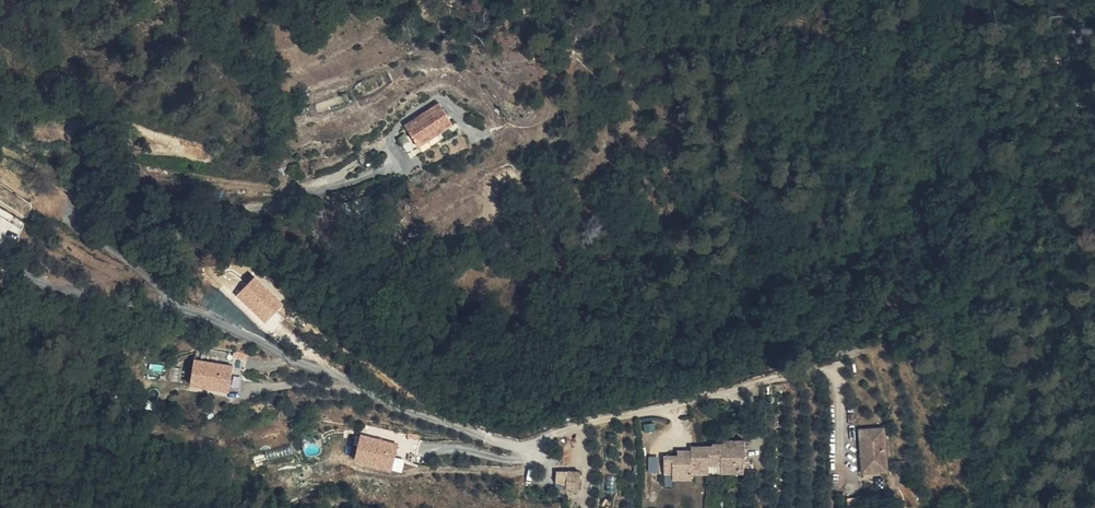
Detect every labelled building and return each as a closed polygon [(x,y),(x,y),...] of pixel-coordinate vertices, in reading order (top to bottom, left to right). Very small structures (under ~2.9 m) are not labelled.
[(456,139),(443,119),(409,144),(423,163),(456,139)] [(256,275),(239,294),(267,320),(284,301),(256,275)] [(230,368),(190,368),(189,393),(230,394),(230,368)] [(399,445),(360,436),(354,461),(393,470),(399,445)] [(876,483),(870,440),(844,442),(849,486),(876,483)] [(726,452),(714,451),(717,472),(724,473),(723,484),(744,487),(748,453),(727,451),(726,452)] [(711,481),(712,472),(713,455),(694,453),(694,457),(679,456),(679,459),(666,457),(665,469),(673,470),(672,478),(671,483),(691,485),(692,480),(711,481)] [(673,470),(665,469),(664,476),(672,478),(673,470)] [(554,483),(565,484),(566,473),(555,472),(554,483)] [(579,485),(565,484),(565,494),(578,495),(579,485)]
